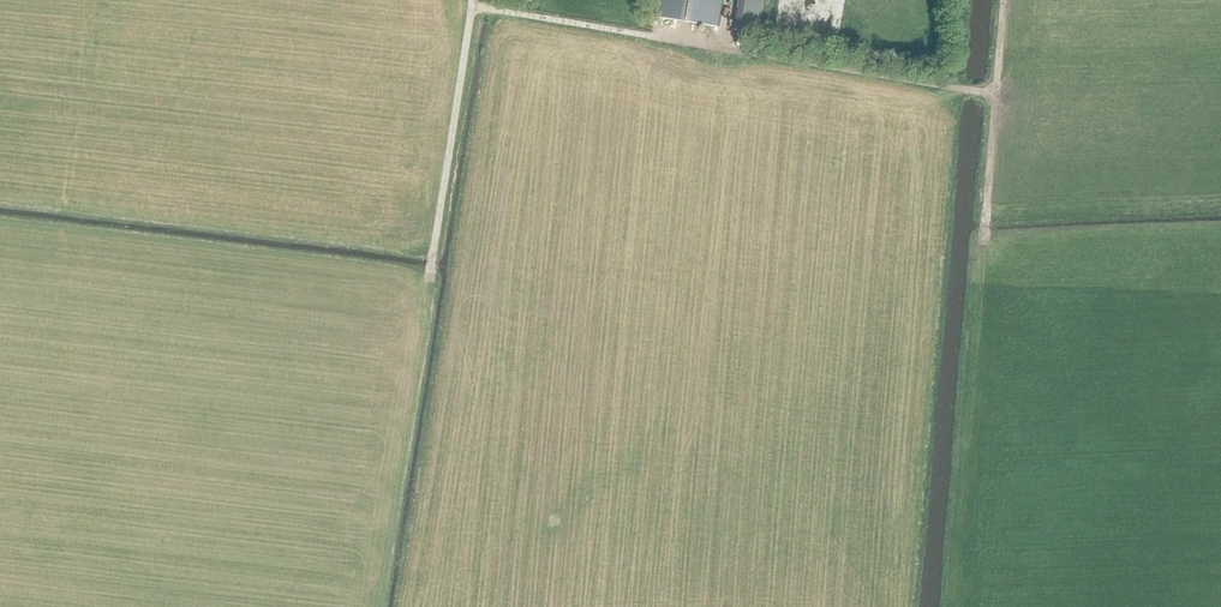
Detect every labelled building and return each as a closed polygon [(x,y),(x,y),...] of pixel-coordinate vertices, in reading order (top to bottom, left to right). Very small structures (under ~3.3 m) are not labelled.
[(715,25),(719,0),(656,0),(654,15),(715,25)] [(759,33),(764,0),(742,0),(737,29),(759,33)]
